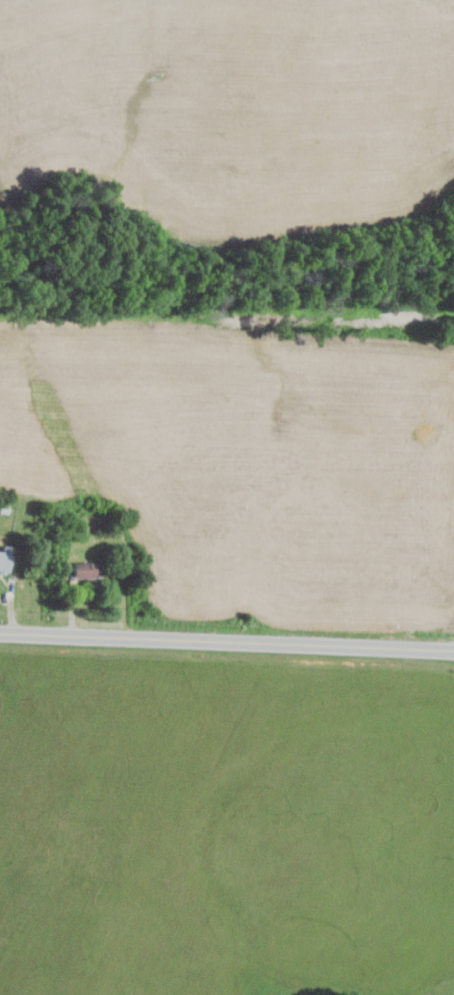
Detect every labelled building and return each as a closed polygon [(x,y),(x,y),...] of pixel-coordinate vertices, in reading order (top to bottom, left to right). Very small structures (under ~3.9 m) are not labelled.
[(9,572),(0,571),(0,552),(11,553),(9,572)] [(96,562),(96,581),(74,580),(74,562),(96,562)]
